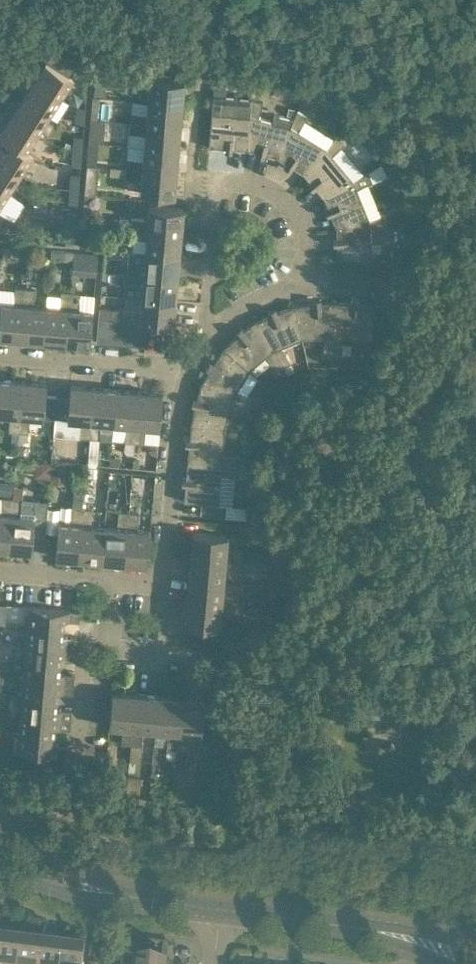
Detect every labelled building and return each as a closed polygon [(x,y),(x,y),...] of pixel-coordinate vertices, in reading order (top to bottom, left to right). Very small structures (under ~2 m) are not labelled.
[(88,75),(89,60),(80,59),(79,74),(88,75)] [(72,77),(62,71),(45,60),(41,66),(35,62),(27,74),(60,95),(72,77)] [(100,94),(105,94),(106,74),(95,73),(93,94),(100,94)] [(60,95),(27,74),(19,87),(25,91),(22,96),(48,114),(60,95)] [(182,103),(184,79),(133,75),(133,86),(149,87),(148,100),(182,103)] [(249,114),(250,96),(213,93),(208,145),(209,145),(247,148),(249,114)] [(100,94),(93,94),(91,117),(98,118),(100,94)] [(48,114),(22,96),(18,103),(12,99),(4,111),(37,132),(48,114)] [(249,114),(247,148),(277,156),(290,124),(292,118),(274,113),(273,120),(258,116),(262,99),(250,96),(249,114)] [(131,98),(129,121),(180,125),(182,103),(148,100),(131,98)] [(84,121),(85,106),(76,106),(75,120),(84,121)] [(325,146),(325,145),(297,128),(304,118),(306,114),(296,108),(292,118),(290,124),(277,156),(303,172),(325,146)] [(4,111),(0,117),(0,126),(2,127),(0,130),(0,134),(28,152),(25,150),(37,132),(4,111)] [(129,121),(127,144),(144,145),(178,148),(180,125),(129,121)] [(339,132),(350,145),(363,134),(352,121),(339,132)] [(89,132),(88,141),(103,142),(104,134),(89,132)] [(353,178),(352,178),(331,153),(341,144),(344,142),(336,133),(333,136),(325,145),(325,146),(303,172),(324,196),(353,178)] [(0,134),(0,160),(19,172),(31,154),(28,152),(0,134)] [(81,150),(83,135),(74,134),(73,149),(81,150)] [(176,171),(178,148),(144,145),(143,158),(126,156),(125,167),(176,171)] [(80,164),(81,150),(73,149),(71,163),(80,164)] [(0,160),(0,186),(8,191),(19,172),(0,160)] [(379,162),(367,169),(372,180),(386,174),(379,162)] [(87,164),(85,193),(97,194),(99,165),(87,164)] [(174,194),(176,171),(125,167),(125,176),(141,178),(140,191),(174,194)] [(363,171),(352,178),(353,178),(324,196),(336,225),(369,218),(369,217),(356,186),(367,182),(372,180),(367,169),(363,171)] [(78,188),(79,173),(71,172),(69,187),(78,188)] [(77,202),(78,188),(69,187),(68,201),(77,202)] [(181,230),(183,207),(149,204),(148,218),(119,215),(118,225),(130,226),(181,230)] [(75,227),(76,211),(68,210),(66,226),(75,227)] [(372,260),(370,239),(369,226),(386,225),(385,213),(381,214),(369,217),(369,218),(336,225),(338,257),(372,260)] [(74,240),(75,227),(66,226),(65,239),(74,240)] [(179,253),(181,230),(130,226),(130,236),(146,238),(145,250),(179,253)] [(0,244),(0,255),(11,256),(11,245),(0,244)] [(95,274),(97,259),(97,252),(74,250),(72,272),(95,274)] [(177,276),(179,253),(145,250),(144,263),(127,262),(126,272),(177,276)] [(175,299),(177,276),(126,272),(111,270),(110,280),(126,281),(142,283),(141,296),(175,299)] [(25,286),(15,285),(14,302),(0,301),(0,304),(0,335),(21,337),(25,286)] [(43,339),(46,305),(34,304),(35,287),(25,286),(21,337),(43,339)] [(66,341),(70,290),(61,289),(59,306),(46,305),(43,339),(66,341)] [(89,343),(91,323),(93,309),(79,308),(80,291),(70,290),(66,341),(89,343)] [(173,322),(175,299),(141,296),(140,309),(99,305),(98,315),(110,316),(122,317),(134,319),(146,320),(173,322)] [(331,354),(335,300),(293,303),(301,336),(324,335),(322,354),(331,354)] [(374,304),(335,300),(331,354),(339,355),(341,335),(371,338),(374,304)] [(301,336),(293,303),(255,319),(282,366),(290,361),(280,345),(301,336)] [(108,341),(110,316),(98,315),(96,340),(108,341)] [(120,342),(122,317),(110,316),(108,341),(120,342)] [(132,343),(134,319),(122,317),(120,342),(132,343)] [(144,344),(146,320),(134,319),(132,343),(144,344)] [(282,366),(255,319),(223,346),(248,369),(265,355),(275,370),(282,366)] [(236,388),(248,369),(223,346),(200,382),(250,403),(253,395),(236,388)] [(22,379),(0,378),(0,412),(9,413),(8,429),(18,430),(22,379)] [(55,416),(56,394),(45,393),(46,381),(22,379),(18,430),(28,431),(29,414),(43,415),(55,416)] [(247,411),(250,403),(200,382),(190,422),(224,426),(229,404),(247,411)] [(88,436),(93,385),(69,383),(68,395),(56,394),(55,416),(80,419),(79,435),(88,436)] [(113,421),(116,387),(93,385),(88,436),(111,438),(113,421)] [(133,453),(138,389),(116,387),(113,421),(125,423),(124,439),(125,439),(125,449),(129,452),(133,453)] [(159,426),(162,391),(138,389),(133,453),(134,453),(135,440),(144,441),(145,424),(159,426)] [(222,453),(224,426),(190,422),(187,460),(238,465),(239,455),(222,453)] [(237,475),(238,465),(187,460),(183,499),(202,500),(201,513),(226,515),(227,503),(217,503),(220,473),(237,475)] [(12,496),(2,495),(1,512),(0,512),(0,546),(8,547),(12,496)] [(33,533),(45,534),(48,499),(36,498),(22,497),(12,496),(8,547),(31,549),(33,533)] [(79,557),(83,506),(73,505),(71,522),(58,521),(55,555),(79,557)] [(101,559),(104,525),(91,524),(93,507),(83,506),(79,557),(101,559)] [(124,561),(128,510),(118,509),(117,526),(104,525),(101,559),(124,561)] [(147,563),(149,543),(150,529),(137,527),(138,511),(128,510),(124,561),(147,563)] [(227,533),(213,532),(193,530),(191,554),(242,558),(243,548),(226,547),(227,533)] [(241,568),(242,558),(191,554),(189,576),(223,579),(224,567),(241,568)] [(256,559),(243,558),(242,569),(255,570),(256,559)] [(222,592),(223,579),(189,576),(187,599),(238,603),(239,593),(222,592)] [(287,608),(288,591),(274,590),(273,607),(287,608)] [(237,613),(238,603),(187,599),(185,622),(219,625),(221,612),(237,613)] [(7,622),(8,603),(0,602),(0,621),(7,622)] [(80,609),(72,609),(30,605),(28,623),(63,626),(63,618),(79,619),(80,609)] [(62,635),(63,626),(28,623),(26,641),(77,645),(78,636),(62,635)] [(76,655),(77,645),(26,641),(25,659),(60,662),(60,654),(76,655)] [(59,670),(60,662),(25,659),(23,677),(74,681),(75,672),(59,670)] [(73,691),(74,681),(23,677),(22,695),(57,698),(57,690),(73,691)] [(131,744),(136,692),(112,690),(109,725),(123,726),(121,743),(131,744)] [(155,729),(158,694),(136,692),(131,744),(141,744),(142,728),(155,729)] [(177,747),(181,695),(158,694),(155,729),(168,730),(167,747),(177,747)] [(56,706),(57,698),(22,695),(20,713),(71,717),(72,708),(56,706)] [(181,695),(177,747),(187,748),(188,732),(201,733),(202,731),(204,697),(181,695)] [(70,727),(71,717),(20,713),(19,731),(54,734),(54,725),(70,727)] [(53,742),(54,734),(19,731),(17,750),(67,754),(68,743),(53,742)] [(19,942),(8,941),(9,934),(0,933),(0,963),(16,963),(19,942)] [(41,938),(31,937),(30,944),(19,942),(16,963),(38,963),(41,938)] [(62,948),(51,946),(52,939),(41,938),(38,963),(60,963),(62,948)] [(85,944),(74,942),(73,949),(62,948),(60,963),(82,963),(85,944)]
